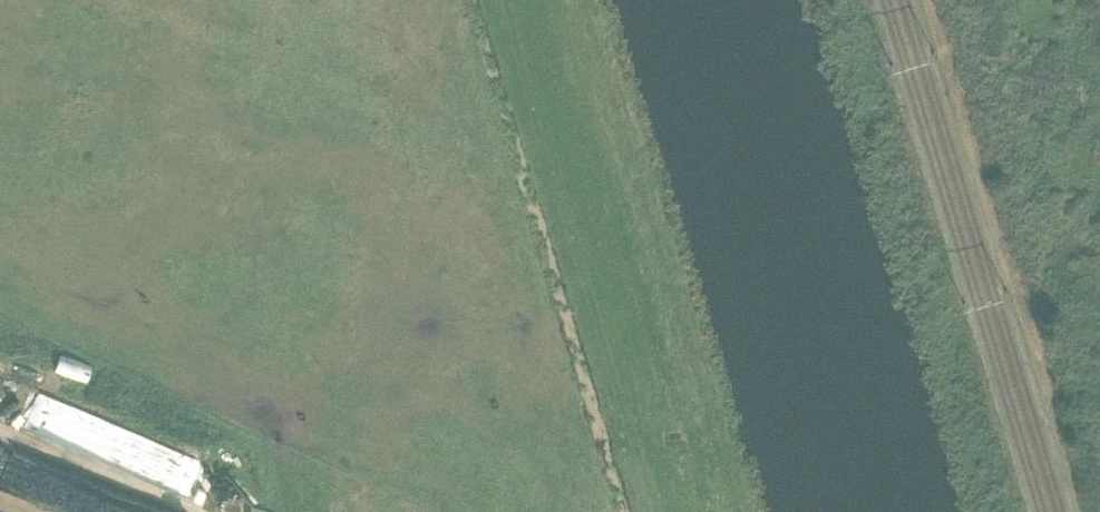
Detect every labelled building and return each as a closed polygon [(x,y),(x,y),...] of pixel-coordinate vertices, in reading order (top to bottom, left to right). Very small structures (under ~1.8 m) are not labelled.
[(9,353),(10,337),(0,336),(0,352),(9,353)]
